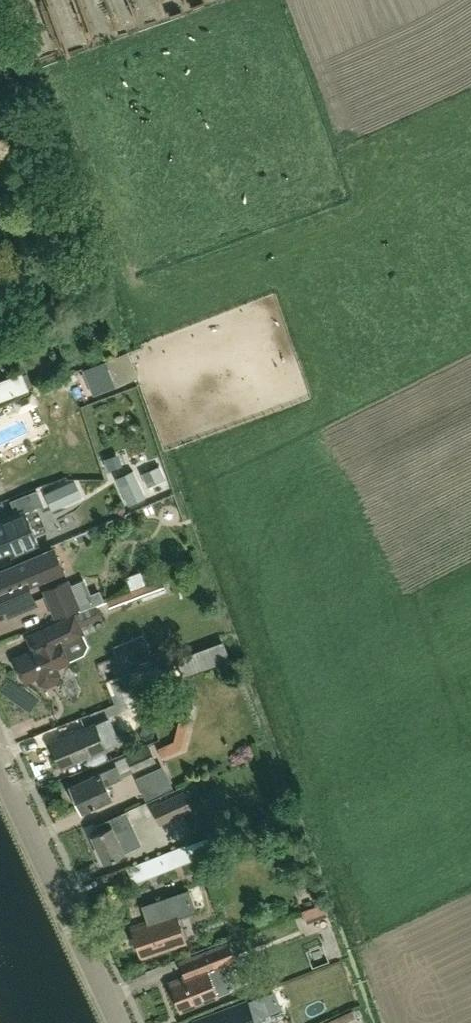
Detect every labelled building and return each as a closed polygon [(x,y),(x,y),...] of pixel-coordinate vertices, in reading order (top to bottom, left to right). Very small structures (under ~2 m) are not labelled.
[(128,351),(126,352),(83,369),(94,396),(139,378),(128,351)] [(29,389),(22,371),(0,380),(0,401),(29,389)] [(159,465),(142,473),(148,487),(165,480),(159,465)] [(128,505),(145,498),(132,468),(115,475),(128,505)] [(63,483),(44,492),(52,511),(65,505),(83,497),(79,487),(75,478),(74,478),(63,483)] [(7,551),(10,558),(37,546),(23,513),(43,504),(37,490),(11,500),(17,514),(0,521),(0,554),(7,551)] [(29,584),(62,570),(59,562),(53,549),(0,571),(0,610),(6,608),(8,615),(37,603),(29,584)] [(162,579),(127,592),(109,599),(110,602),(113,608),(122,605),(127,607),(132,605),(134,600),(142,597),(144,600),(167,592),(162,579)] [(49,593),(60,617),(81,606),(70,583),(49,593)] [(26,680),(37,675),(40,682),(47,684),(56,680),(59,673),(56,667),(69,660),(61,642),(83,632),(80,626),(101,618),(103,612),(101,608),(96,606),(75,615),(74,614),(27,636),(33,649),(15,658),(20,668),(18,671),(21,679),(25,680),(26,680)] [(199,649),(176,658),(182,675),(230,658),(224,641),(199,649)] [(174,741),(159,748),(164,759),(184,749),(195,707),(183,704),(174,741)] [(60,765),(105,747),(95,723),(51,742),(60,765)] [(127,755),(134,772),(157,761),(149,745),(127,755)] [(122,777),(117,764),(70,786),(81,810),(111,797),(106,785),(122,777)] [(162,800),(171,819),(192,810),(183,790),(162,800)] [(132,825),(125,811),(108,819),(96,824),(99,830),(92,834),(104,861),(124,852),(115,833),(132,825)] [(209,836),(185,845),(185,843),(173,848),(131,866),(137,881),(191,859),(189,854),(213,846),(209,836)] [(163,915),(131,926),(142,958),(185,943),(176,917),(194,911),(187,890),(187,889),(157,899),(163,915)] [(180,1009),(216,995),(205,969),(232,958),(227,944),(179,963),(185,977),(170,983),(180,1009)] [(248,1001),(216,1013),(220,1022),(255,1022),(248,1001)] [(338,1017),(325,1022),(347,1022),(357,1018),(352,1010),(338,1017)]
